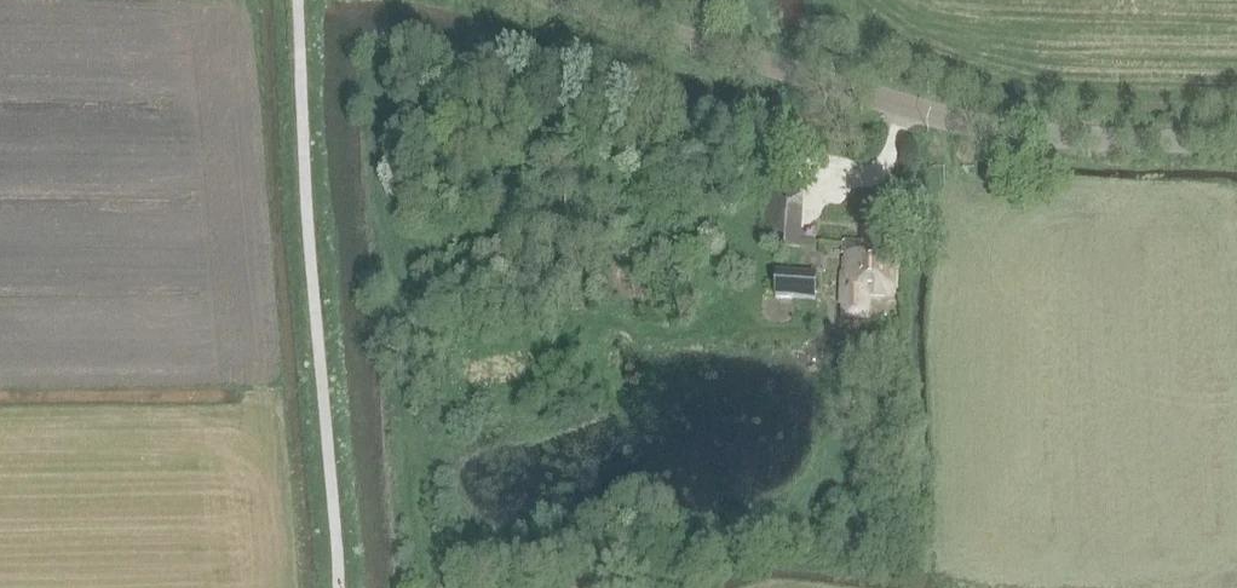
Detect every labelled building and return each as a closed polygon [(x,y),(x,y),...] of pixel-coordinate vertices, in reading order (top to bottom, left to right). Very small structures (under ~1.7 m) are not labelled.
[(792,197),(792,193),(769,191),(767,228),(772,229),(786,244),(785,250),(800,251),(804,198),(792,197)] [(861,307),(861,298),(894,299),(895,258),(885,258),(886,230),(864,229),(863,243),(843,243),(840,306),(843,306),(843,317),(861,307)] [(816,277),(777,274),(775,300),(814,303),(816,277)]
